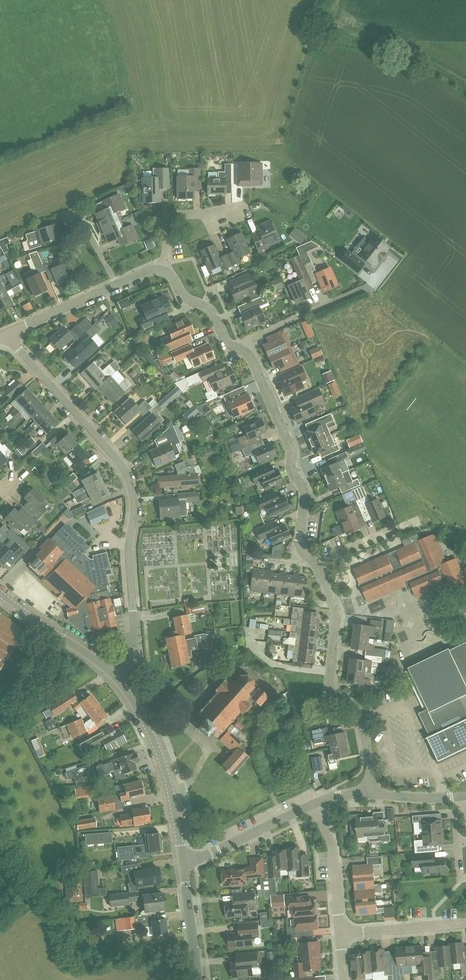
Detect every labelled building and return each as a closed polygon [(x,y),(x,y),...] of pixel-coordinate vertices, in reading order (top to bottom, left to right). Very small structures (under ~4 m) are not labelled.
[(244,186),(263,186),(262,163),(237,163),(237,181),(244,181),(244,186)] [(194,183),(201,183),(201,168),(190,169),(190,177),(178,177),(178,199),(194,199),(194,183)] [(160,189),(169,189),(168,169),(153,169),(153,180),(142,180),(143,201),(160,201),(160,189)] [(225,184),(231,184),(231,172),(218,172),(218,178),(207,178),(208,194),(220,194),(220,192),(225,192),(225,194),(226,194),(225,184)] [(102,228),(118,220),(114,213),(124,208),(118,195),(104,201),(107,209),(96,214),(102,228)] [(118,220),(102,228),(108,242),(120,237),(123,245),(138,238),(132,225),(122,229),(118,220)] [(256,227),(258,231),(251,234),(251,235),(259,254),(270,249),(268,244),(278,240),(270,221),(256,227)] [(41,246),(40,245),(59,239),(54,225),(36,231),(26,234),(28,240),(27,241),(29,250),(41,246)] [(226,255),(231,266),(241,262),(239,257),(250,253),(241,233),(228,239),(233,252),(226,255)] [(362,263),(365,260),(373,266),(378,259),(379,261),(384,254),(383,253),(388,246),(374,236),(359,255),(360,256),(357,259),(346,251),(340,259),(358,272),(364,264),(362,263)] [(10,243),(7,237),(0,240),(0,246),(4,254),(9,251),(7,245),(10,243)] [(150,248),(158,245),(156,238),(148,241),(150,248)] [(231,266),(226,255),(220,257),(215,245),(201,251),(209,270),(220,266),(222,270),(231,266)] [(43,264),(38,254),(37,250),(29,254),(31,259),(33,258),(39,272),(45,269),(43,264)] [(307,251),(299,255),(303,263),(312,283),(319,280),(317,274),(311,261),(307,251)] [(42,252),(38,254),(43,264),(45,269),(45,271),(46,271),(49,277),(53,275),(58,285),(71,279),(64,263),(54,267),(51,261),(50,261),(49,258),(45,259),(42,252)] [(265,261),(268,270),(275,267),(271,258),(265,261)] [(303,263),(296,266),(300,275),(302,281),(305,286),(306,289),(313,286),(311,283),(312,283),(303,263)] [(330,269),(317,274),(319,280),(324,291),(337,285),(330,269)] [(34,295),(47,290),(40,273),(35,275),(33,270),(25,273),(27,279),(34,295)] [(229,289),(235,302),(249,295),(250,297),(259,293),(256,285),(253,286),(247,274),(230,281),(233,287),(229,289)] [(284,279),(275,283),(278,290),(287,286),(284,279)] [(19,285),(16,281),(4,288),(0,281),(0,296),(19,285)] [(302,281),(289,286),(297,303),(309,297),(306,289),(305,286),(302,281)] [(0,296),(0,310),(13,303),(9,296),(21,289),(19,285),(0,296)] [(29,291),(16,299),(26,314),(38,307),(29,291)] [(259,307),(268,303),(265,295),(245,304),(249,311),(241,314),(247,329),(265,321),(259,307)] [(146,331),(161,324),(170,320),(166,313),(171,311),(164,297),(142,306),(142,307),(144,312),(147,318),(141,321),(146,331)] [(65,358),(65,360),(68,363),(69,363),(71,362),(76,368),(98,347),(90,338),(101,329),(109,321),(104,315),(95,323),(84,333),(79,338),(81,341),(65,356),(66,357),(65,358)] [(192,340),(189,335),(194,333),(190,324),(188,325),(186,320),(167,328),(171,336),(166,338),(167,341),(163,343),(167,351),(184,344),(192,340)] [(56,333),(50,339),(52,342),(50,344),(55,349),(57,347),(60,350),(72,339),(75,342),(79,338),(84,333),(77,325),(72,329),(72,330),(69,333),(66,329),(59,335),(58,335),(56,333)] [(310,327),(305,329),(309,338),(314,336),(310,327)] [(269,357),(291,347),(286,336),(283,338),(280,332),(267,338),(269,343),(264,346),(269,357)] [(190,345),(184,347),(173,352),(177,362),(188,357),(189,356),(194,367),(214,358),(208,343),(193,350),(190,345)] [(296,358),(291,347),(269,357),(273,368),(279,365),(281,371),(294,365),(292,360),(296,358)] [(322,354),(319,347),(310,351),(313,358),(322,354)] [(166,361),(170,359),(168,354),(154,360),(159,366),(166,363),(166,361)] [(96,390),(98,387),(110,376),(120,368),(114,361),(110,365),(109,364),(102,371),(94,362),(81,373),(96,390)] [(215,392),(222,389),(229,386),(229,384),(236,381),(230,368),(226,370),(223,363),(213,367),(200,373),(194,375),(195,379),(201,376),(204,382),(209,379),(214,390),(215,390),(215,392)] [(177,379),(182,376),(174,367),(170,370),(177,379)] [(301,367),(289,372),(280,376),(283,381),(279,383),(285,395),(303,387),(300,381),(306,378),(301,367)] [(327,372),(330,380),(338,377),(334,369),(327,372)] [(110,376),(98,387),(113,403),(133,385),(127,378),(118,385),(110,376)] [(184,379),(175,383),(177,386),(182,391),(184,389),(184,388),(185,387),(186,383),(186,382),(184,379)] [(23,386),(17,380),(4,391),(10,398),(23,386)] [(335,382),(329,385),(335,397),(340,395),(335,382)] [(177,386),(158,403),(157,404),(162,410),(183,392),(182,391),(177,386)] [(23,408),(35,397),(27,389),(15,399),(23,408)] [(304,396),(293,400),(296,407),(291,409),(297,422),(315,414),(312,407),(324,401),(318,389),(304,396)] [(235,390),(223,395),(230,411),(232,411),(235,417),(254,409),(247,393),(238,397),(235,390)] [(19,412),(13,417),(16,421),(22,415),(27,420),(31,416),(43,406),(35,397),(23,408),(19,412)] [(157,404),(158,403),(153,399),(148,404),(145,400),(138,407),(130,398),(115,412),(126,424),(139,412),(143,416),(152,408),(157,404)] [(31,416),(35,421),(31,426),(26,431),(29,434),(34,429),(39,425),(50,414),(43,406),(31,416)] [(13,417),(19,412),(16,408),(10,414),(13,417)] [(156,418),(161,413),(158,410),(133,432),(141,441),(161,423),(156,418)] [(310,443),(330,434),(326,424),(334,421),(331,413),(316,420),(319,427),(305,432),(310,443)] [(50,414),(39,425),(46,433),(58,423),(50,414)] [(238,439),(239,443),(230,447),(233,453),(242,449),(254,444),(251,438),(266,432),(261,420),(243,427),(247,435),(238,439),(238,438),(237,438),(238,439)] [(181,432),(179,429),(176,423),(173,425),(164,433),(168,441),(161,444),(162,446),(150,452),(156,466),(175,458),(183,455),(178,444),(181,443),(179,440),(177,434),(181,432)] [(37,432),(34,429),(29,434),(30,436),(31,437),(37,432)] [(66,455),(78,445),(68,434),(62,439),(58,435),(51,441),(56,447),(58,446),(66,455)] [(330,434),(310,443),(315,454),(323,451),(326,456),(330,454),(340,450),(337,444),(335,445),(330,434)] [(9,444),(14,439),(10,435),(5,440),(9,444)] [(355,444),(366,440),(364,435),(353,439),(355,444)] [(31,437),(30,436),(17,449),(23,455),(36,442),(31,437)] [(36,457),(47,447),(43,442),(31,452),(36,457)] [(256,449),(254,444),(242,449),(246,457),(255,453),(259,463),(277,456),(271,443),(256,449)] [(78,445),(66,455),(75,464),(72,466),(78,472),(85,465),(81,461),(87,455),(78,445)] [(346,452),(336,456),(339,462),(349,458),(346,452)] [(198,474),(197,474),(194,466),(196,465),(192,457),(188,459),(175,465),(177,471),(178,476),(157,477),(158,488),(182,486),(182,489),(188,488),(187,484),(197,483),(197,475),(198,475),(198,474)] [(326,480),(341,473),(348,471),(344,462),(337,465),(337,462),(321,469),(326,480)] [(263,469),(251,474),(255,484),(262,481),(265,489),(283,482),(277,469),(274,470),(271,465),(263,469)] [(51,483),(57,479),(53,473),(47,477),(51,483)] [(66,488),(66,487),(78,478),(73,473),(62,483),(66,488)] [(74,499),(103,484),(97,473),(82,480),(86,487),(79,490),(79,489),(72,493),(74,498),(74,499)] [(341,473),(326,480),(331,491),(346,484),(341,473)] [(349,489),(360,484),(358,477),(346,482),(349,489)] [(103,484),(74,499),(74,500),(75,499),(77,504),(85,500),(84,500),(91,496),(94,503),(109,495),(103,484)] [(355,500),(361,513),(367,510),(373,522),(386,517),(378,499),(370,503),(362,486),(351,491),(355,500)] [(66,487),(66,488),(56,496),(61,501),(71,493),(66,487)] [(28,501),(24,505),(29,509),(38,519),(44,512),(47,509),(45,507),(48,504),(33,489),(25,498),(28,501)] [(197,492),(177,494),(180,494),(180,499),(180,500),(186,500),(193,499),(193,501),(198,501),(197,492)] [(275,492),(257,500),(261,509),(266,506),(270,516),(289,508),(283,496),(278,498),(275,492)] [(160,501),(159,501),(161,519),(179,517),(179,516),(187,516),(186,502),(186,500),(180,500),(180,499),(178,499),(177,499),(171,500),(171,501),(160,502),(160,501)] [(362,515),(361,513),(355,500),(348,503),(350,507),(337,513),(346,534),(360,528),(356,518),(362,515)] [(83,505),(70,511),(70,512),(73,515),(75,517),(86,512),(83,505)] [(14,509),(5,518),(20,532),(25,528),(27,530),(35,521),(26,512),(21,508),(17,512),(14,509)] [(92,525),(109,518),(105,509),(88,516),(92,525)] [(267,525),(255,530),(260,540),(269,536),(272,544),(290,536),(285,524),(278,527),(275,521),(267,525)] [(70,618),(79,616),(79,617),(83,633),(106,628),(116,626),(114,616),(116,616),(114,607),(112,608),(104,570),(111,569),(107,552),(95,555),(93,556),(94,562),(90,562),(84,556),(85,555),(83,553),(89,547),(65,524),(52,539),(64,550),(42,574),(47,579),(46,580),(58,591),(54,595),(57,598),(60,600),(64,596),(76,608),(74,609),(69,611),(70,618)] [(5,534),(10,530),(6,526),(1,531),(0,529),(0,540),(5,534)] [(396,550),(354,569),(360,584),(362,583),(364,587),(362,588),(368,602),(411,584),(417,598),(445,586),(449,595),(465,588),(465,580),(456,558),(447,562),(434,534),(420,540),(418,534),(403,541),(406,546),(396,550)] [(42,574),(64,550),(52,539),(50,541),(48,539),(40,548),(42,550),(29,564),(41,575),(42,574)] [(0,550),(0,562),(3,565),(9,559),(13,563),(24,551),(17,546),(14,543),(8,549),(4,546),(0,550)] [(266,573),(259,572),(259,569),(253,569),(252,573),(247,572),(245,583),(246,583),(245,590),(264,593),(266,573)] [(266,573),(264,593),(277,594),(280,574),(272,574),(273,571),(266,570),(266,573)] [(280,574),(277,594),(291,596),(293,576),(286,575),(286,573),(280,572),(280,574)] [(293,573),(293,576),(291,596),(305,597),(307,578),(300,577),(300,574),(293,573)] [(175,637),(184,635),(191,634),(187,615),(204,612),(202,604),(191,606),(190,599),(184,600),(187,615),(173,618),(176,631),(174,632),(175,637)] [(284,619),(284,622),(291,622),(317,626),(319,613),(303,611),(304,608),(293,607),(292,612),(299,613),(298,620),(291,619),(291,620),(284,619)] [(26,631),(1,614),(0,615),(0,668),(26,631)] [(259,628),(260,617),(253,616),(252,627),(259,628)] [(355,624),(354,636),(369,638),(370,632),(376,632),(377,627),(382,627),(383,621),(371,619),(371,620),(370,626),(355,624)] [(284,622),(284,624),(291,625),(297,626),(296,633),(290,632),(289,635),(316,638),(317,626),(291,622),(284,622)] [(184,635),(175,637),(166,638),(172,667),(190,663),(189,657),(191,657),(190,649),(191,647),(197,646),(197,649),(204,647),(206,635),(203,634),(195,636),(195,638),(185,640),(184,635)] [(288,644),(288,647),(314,651),(316,638),(289,635),(289,638),(295,638),(295,645),(288,644)] [(354,636),(352,649),(367,650),(366,655),(376,656),(376,651),(374,651),(375,645),(369,645),(369,638),(354,636)] [(408,668),(409,670),(429,712),(435,724),(432,726),(436,733),(426,738),(427,738),(428,738),(432,747),(434,751),(439,761),(465,748),(465,642),(455,647),(450,649),(449,648),(408,668)] [(288,647),(288,650),(294,651),(293,661),(297,662),(312,663),(314,651),(288,647)] [(351,658),(350,670),(371,673),(372,667),(372,661),(377,662),(378,656),(376,656),(366,655),(365,660),(351,658)] [(350,670),(348,683),(370,685),(370,679),(371,673),(350,670)] [(219,740),(224,734),(222,732),(223,730),(224,731),(225,731),(224,729),(231,721),(233,722),(233,721),(232,720),(239,712),(242,714),(245,711),(246,712),(252,705),(251,704),(254,701),(260,706),(268,696),(259,687),(257,689),(255,687),(253,687),(252,681),(254,680),(254,679),(252,680),(247,675),(248,674),(247,673),(246,675),(240,675),(239,674),(238,674),(239,676),(235,681),(232,681),(227,676),(223,679),(222,678),(216,685),(217,687),(214,690),(217,692),(209,700),(208,699),(207,700),(208,701),(201,710),(200,708),(199,709),(200,710),(197,714),(198,714),(197,715),(195,716),(193,718),(192,721),(194,723),(196,725),(199,725),(196,728),(206,737),(208,734),(210,735),(212,735),(213,735),(217,738),(219,740)] [(88,713),(99,705),(91,695),(86,699),(85,697),(73,705),(78,712),(80,710),(85,716),(82,718),(88,713)] [(72,703),(68,696),(50,707),(55,714),(72,703)] [(88,713),(92,718),(83,724),(81,719),(68,724),(73,737),(86,732),(96,724),(98,725),(103,722),(101,720),(107,716),(99,705),(88,713)] [(243,726),(237,721),(233,726),(239,731),(243,726)] [(88,739),(78,745),(83,754),(93,748),(103,742),(108,751),(126,741),(119,729),(114,731),(111,726),(102,731),(88,739)] [(332,747),(348,744),(345,732),(330,735),(328,727),(313,730),(315,743),(325,741),(325,742),(331,741),(332,747)] [(224,734),(219,740),(233,752),(238,748),(242,743),(228,730),(224,734)] [(32,740),(36,751),(39,757),(46,755),(38,738),(32,740)] [(348,744),(332,747),(334,754),(328,755),(330,764),(338,763),(337,759),(350,756),(348,744)] [(238,748),(233,752),(221,766),(231,776),(248,757),(238,748)] [(91,764),(66,773),(68,780),(74,778),(76,785),(109,773),(113,772),(116,779),(125,777),(124,774),(137,769),(135,763),(139,761),(136,752),(132,754),(131,753),(110,761),(96,766),(95,762),(91,764)] [(316,771),(324,770),(321,756),(312,758),(314,771),(316,771)] [(114,803),(144,796),(141,780),(123,784),(125,792),(111,796),(112,796),(98,799),(100,811),(115,809),(114,803)] [(75,790),(76,798),(92,795),(91,787),(75,790)] [(127,826),(134,825),(143,824),(143,821),(149,820),(148,808),(132,811),(132,815),(120,817),(122,826),(127,825),(127,826)] [(423,833),(443,832),(442,820),(431,821),(431,814),(413,816),(414,823),(422,822),(423,833)] [(379,816),(368,817),(369,836),(370,841),(381,840),(381,835),(387,835),(385,819),(379,820),(379,816)] [(78,830),(97,827),(95,817),(76,821),(78,830)] [(357,822),(351,823),(352,832),(352,838),(358,837),(369,836),(368,817),(357,818),(357,822)] [(117,832),(100,834),(90,834),(91,841),(117,839),(117,832)] [(443,832),(423,833),(424,840),(415,840),(416,853),(430,852),(429,845),(444,844),(443,832)] [(147,852),(162,851),(160,833),(145,834),(145,839),(127,841),(128,849),(134,848),(134,847),(144,846),(143,843),(146,843),(147,852)] [(308,854),(301,855),(300,847),(299,847),(298,846),(297,845),(293,845),(292,846),(292,848),(287,848),(287,850),(289,869),(289,870),(297,870),(298,877),(310,876),(309,863),(308,854)] [(275,851),(275,856),(268,856),(269,865),(270,878),(281,877),(281,870),(289,869),(287,850),(275,851)] [(430,854),(412,855),(413,867),(424,866),(424,873),(446,871),(445,858),(435,859),(435,853),(430,854)] [(369,865),(354,866),(355,878),(374,877),(374,869),(381,868),(381,864),(383,864),(382,856),(368,857),(369,865)] [(224,874),(222,875),(222,881),(224,882),(225,885),(246,884),(246,877),(265,876),(263,858),(251,859),(252,868),(232,869),(232,870),(224,871),(224,874)] [(142,870),(128,873),(130,880),(136,879),(137,886),(144,885),(144,888),(152,886),(151,884),(161,882),(161,880),(163,880),(162,873),(159,873),(158,868),(142,871),(142,870)] [(98,895),(96,871),(84,872),(86,896),(98,895)] [(374,877),(355,878),(356,890),(383,888),(382,884),(375,884),(374,877)] [(81,900),(80,889),(80,882),(67,882),(68,901),(81,900)] [(383,888),(356,890),(357,902),(376,901),(376,893),(383,892),(383,888)] [(137,892),(109,895),(111,906),(129,904),(128,901),(138,900),(137,892)] [(256,906),(255,893),(234,895),(235,902),(226,902),(226,904),(225,905),(225,909),(227,910),(228,917),(250,915),(249,907),(256,906)] [(147,911),(165,909),(163,894),(143,896),(145,911),(142,911),(142,916),(148,915),(147,911)] [(284,895),(272,896),(273,904),(285,903),(284,895)] [(317,916),(317,915),(315,903),(312,903),(311,896),(289,898),(290,909),(294,909),(295,918),(296,918),(296,917),(317,916)] [(376,901),(357,902),(358,914),(384,912),(385,917),(391,917),(396,916),(395,906),(377,908),(376,901)] [(296,917),(296,918),(296,927),(287,927),(288,938),(305,937),(305,930),(319,928),(317,915),(317,916),(296,917)] [(135,916),(119,918),(117,918),(118,930),(137,929),(135,916)] [(153,936),(167,935),(166,919),(151,920),(143,921),(144,927),(152,926),(153,936)] [(252,935),(259,935),(258,923),(239,925),(240,934),(229,935),(230,948),(253,946),(252,935)] [(304,971),(321,969),(319,952),(321,952),(320,941),(310,942),(301,943),(302,963),(295,963),(296,977),(304,977),(304,971)] [(450,943),(450,945),(451,945),(452,963),(453,963),(462,963),(463,974),(465,974),(465,955),(463,942),(450,943)] [(439,959),(432,960),(432,963),(434,979),(444,978),(443,966),(453,965),(453,963),(452,963),(451,945),(450,945),(438,946),(439,959)] [(411,947),(412,965),(419,964),(419,972),(420,975),(425,974),(425,979),(433,979),(434,979),(432,963),(424,963),(423,946),(411,947)] [(392,966),(394,979),(405,979),(404,965),(412,965),(411,947),(397,948),(398,965),(392,966)] [(371,950),(371,951),(373,971),(385,970),(386,975),(389,975),(389,979),(394,979),(392,966),(392,961),(385,962),(384,949),(371,950)] [(358,954),(351,954),(352,966),(353,979),(361,978),(366,978),(365,973),(373,972),(373,971),(371,951),(358,952),(358,954)] [(257,954),(246,955),(236,956),(237,963),(232,963),(233,977),(253,975),(252,968),(258,967),(257,954)]
